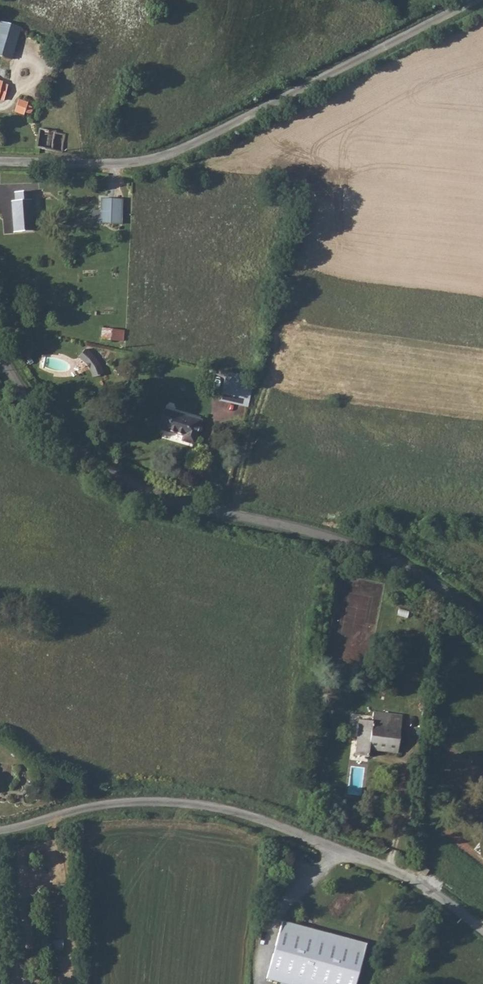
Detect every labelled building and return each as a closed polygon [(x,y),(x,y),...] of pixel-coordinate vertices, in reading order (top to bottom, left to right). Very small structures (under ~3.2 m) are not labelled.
[(10,60),(20,28),(1,22),(0,25),(0,57),(10,60)] [(5,101),(9,85),(4,83),(4,80),(0,79),(0,100),(5,101)] [(15,114),(26,118),(31,106),(19,102),(15,114)] [(36,153),(64,153),(66,131),(41,123),(36,153)] [(9,201),(12,231),(30,231),(27,191),(12,192),(12,200),(9,201)] [(101,200),(101,221),(121,222),(121,196),(101,197),(101,200)] [(103,327),(102,338),(124,341),(126,329),(103,327)] [(90,345),(78,355),(98,379),(110,368),(90,345)] [(221,400),(249,406),(256,378),(228,371),(221,400)] [(184,436),(183,441),(193,442),(199,420),(164,412),(159,430),(184,436)] [(374,711),(373,720),(371,730),(359,729),(356,755),(369,756),(369,749),(397,751),(402,715),(374,711)] [(371,730),(373,720),(360,719),(359,729),(371,730)] [(266,977),(279,981),(279,983),(355,983),(366,943),(282,920),(266,977)]
